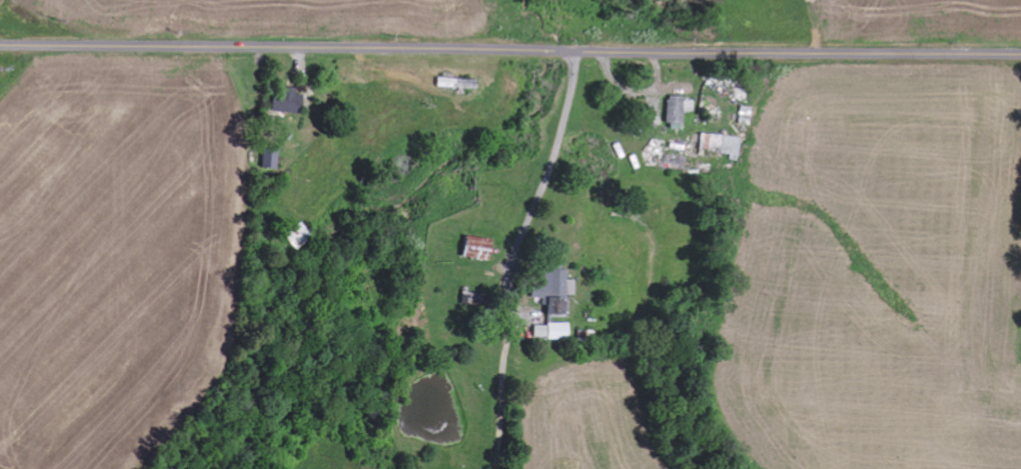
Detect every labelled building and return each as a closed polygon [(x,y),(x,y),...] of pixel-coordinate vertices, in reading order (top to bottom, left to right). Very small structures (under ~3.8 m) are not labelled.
[(685,129),(686,97),(670,97),(669,129),(685,129)] [(709,152),(739,156),(741,139),(711,135),(709,152)] [(278,169),(278,153),(265,153),(265,169),(278,169)] [(469,258),(494,260),(495,240),(470,238),(469,258)]
